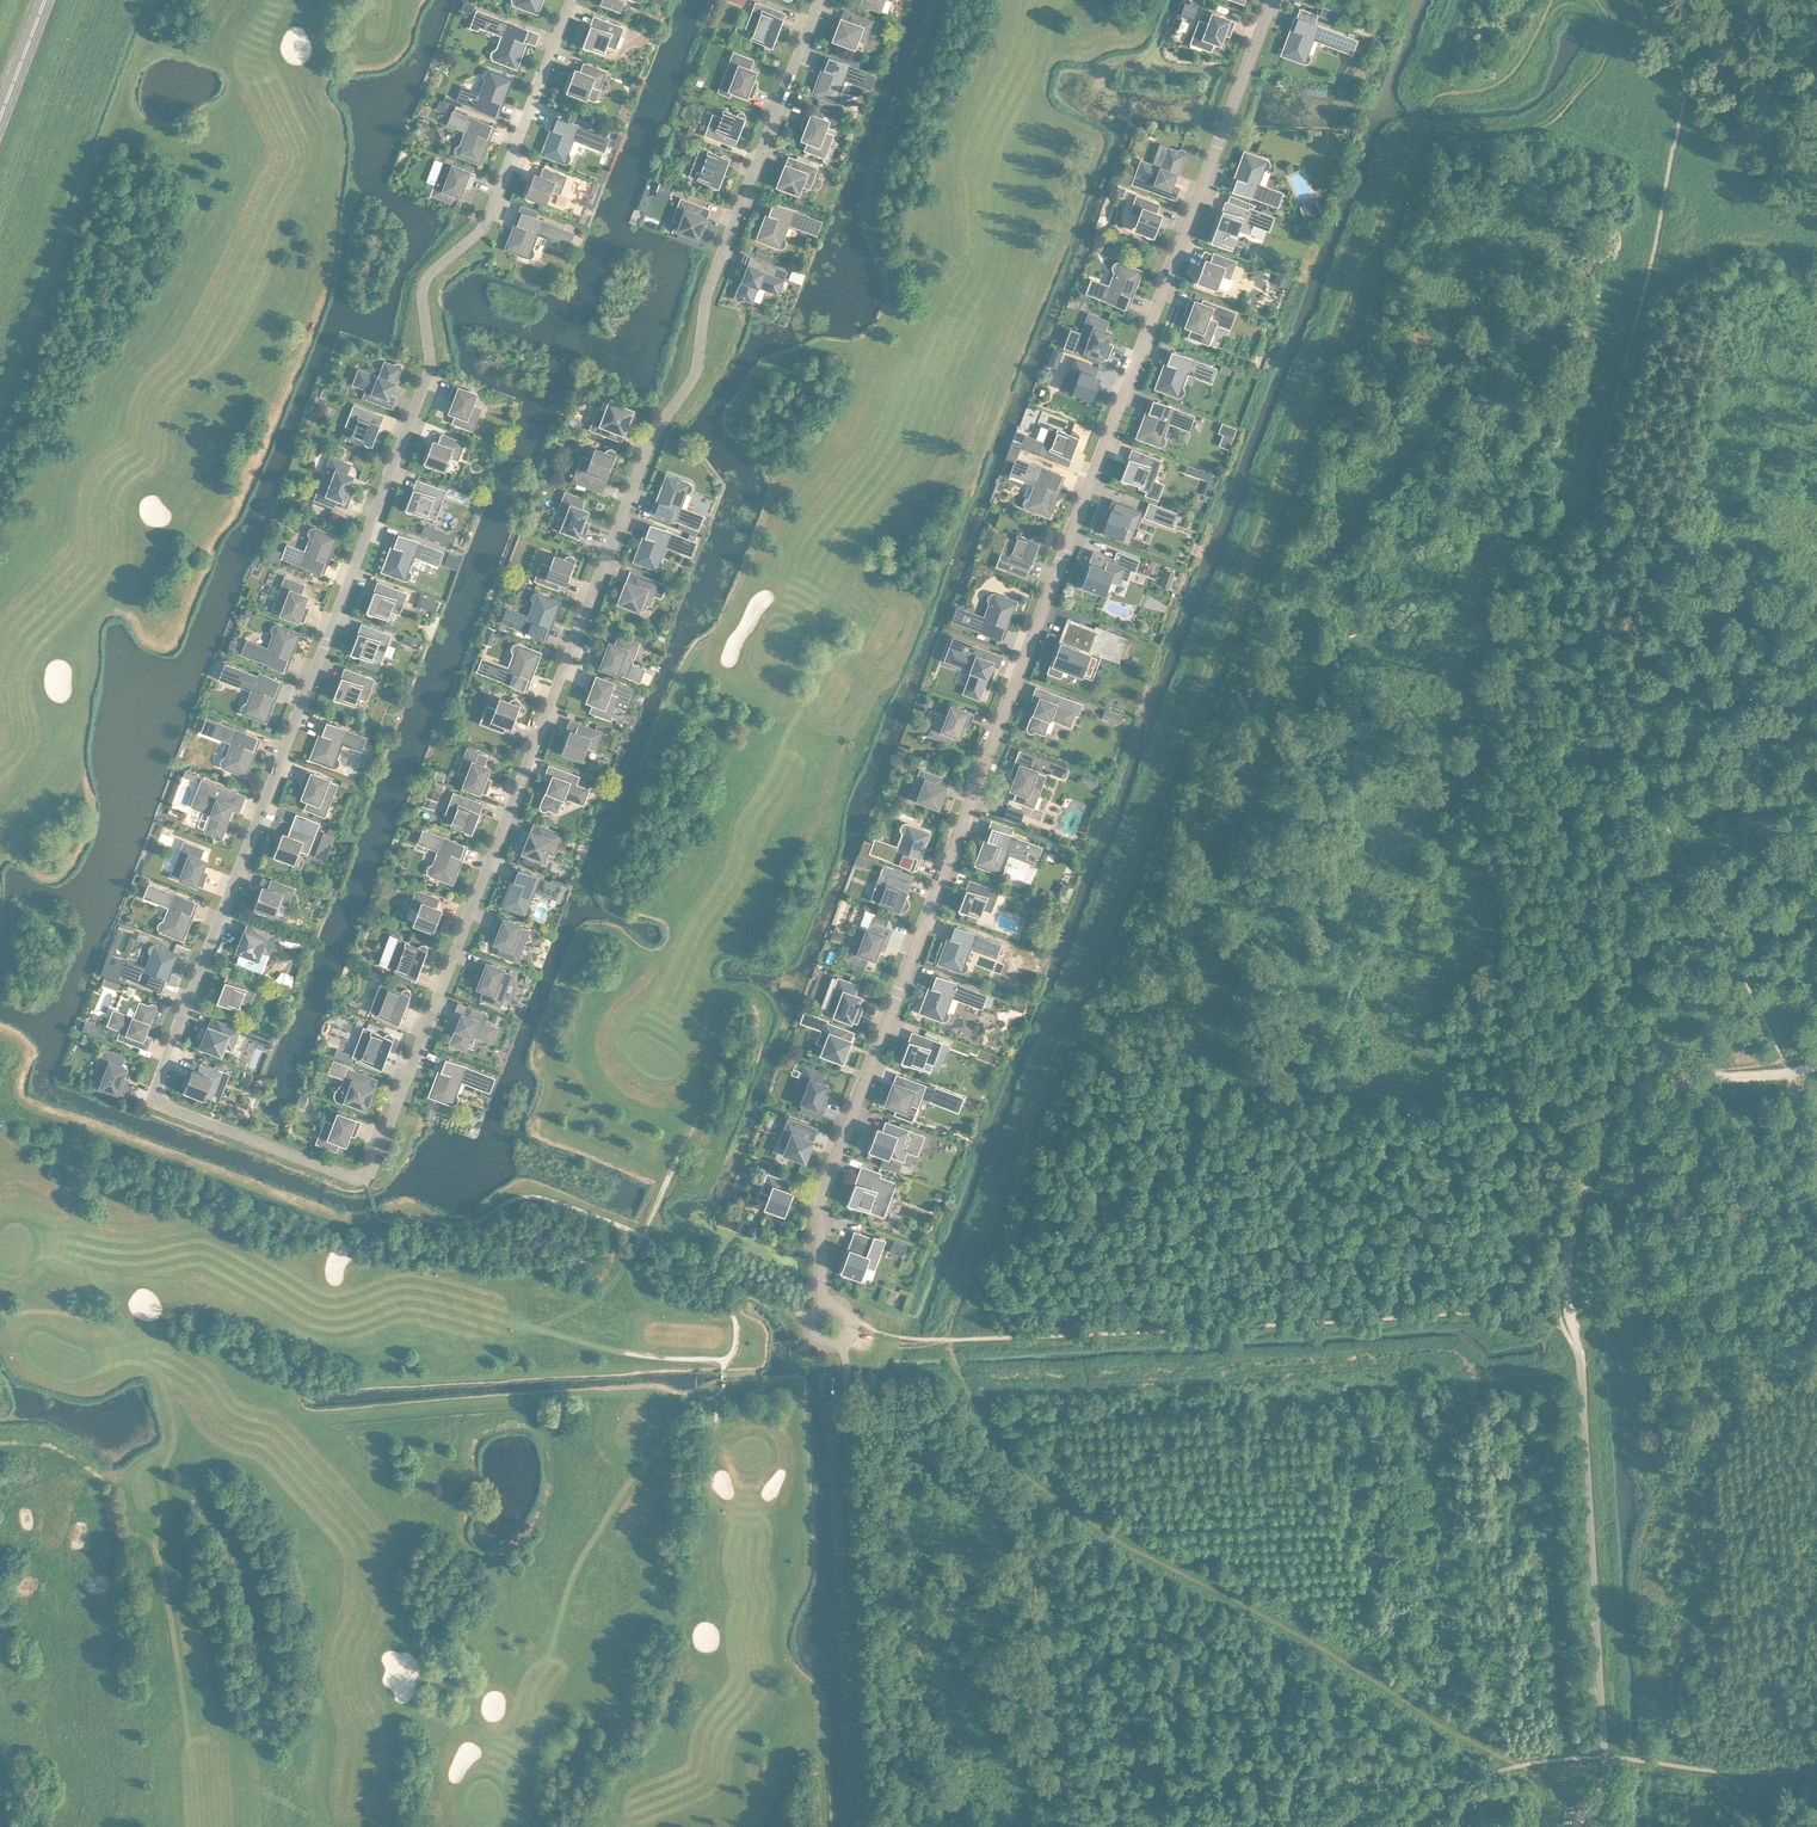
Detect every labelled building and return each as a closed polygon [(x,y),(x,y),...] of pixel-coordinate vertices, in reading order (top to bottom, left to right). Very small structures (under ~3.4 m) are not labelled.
[(542,17),(548,0),(525,0),(525,1),(523,1),(520,1),(518,3),(517,5),(518,8),(519,10),(521,11),(530,15),(531,13),(542,17)] [(640,0),(608,0),(606,5),(605,8),(606,10),(608,12),(610,13),(613,13),(615,11),(617,9),(626,13),(630,3),(638,6),(640,0)] [(659,7),(671,12),(675,1),(674,0),(661,0),(659,7)] [(732,3),(745,8),(748,0),(733,0),(732,3)] [(867,9),(886,16),(892,0),(871,0),(867,9)] [(471,7),(467,16),(477,19),(480,11),(471,7)] [(762,9),(753,33),(761,36),(758,44),(770,48),(770,50),(771,52),(773,54),(775,54),(777,53),(778,51),(781,45),(779,44),(784,32),(783,32),(788,19),(762,9)] [(1289,59),(1300,64),(1299,65),(1308,69),(1311,69),(1313,68),(1315,67),(1316,64),(1316,62),(1314,60),(1312,58),(1317,45),(1357,59),(1362,46),(1332,35),(1339,17),(1330,13),(1326,22),(1308,15),(1298,41),(1296,40),(1289,59)] [(510,68),(521,72),(528,53),(526,52),(532,35),(482,16),(477,30),(509,42),(504,56),(502,55),(499,56),(497,58),(497,60),(497,63),(498,65),(500,66),(509,70),(510,68)] [(841,45),(859,52),(862,44),(870,47),(878,28),(856,20),(853,28),(848,26),(841,45)] [(1197,49),(1216,55),(1219,46),(1225,48),(1230,34),(1236,36),(1239,28),(1219,20),(1215,31),(1205,27),(1197,49)] [(620,53),(627,34),(606,26),(602,34),(598,32),(593,44),(591,44),(589,50),(589,52),(590,54),(591,55),(594,56),(596,55),(597,53),(609,58),(612,50),(620,53)] [(737,95),(757,103),(760,94),(754,92),(760,78),(754,76),(758,67),(739,60),(725,98),(735,101),(737,95)] [(820,99),(831,103),(830,105),(839,109),(841,109),(844,108),(846,107),(846,104),(846,102),(845,100),(843,99),(848,85),(876,95),(881,82),(835,64),(829,81),(827,80),(820,99)] [(583,98),(600,105),(611,78),(589,70),(586,78),(581,76),(577,85),(576,85),(572,94),(572,96),(572,99),(574,101),(577,101),(579,101),(581,100),(583,98)] [(506,104),(508,104),(516,85),(505,81),(505,79),(496,76),(494,75),(492,76),(490,78),(489,80),(489,83),(490,85),(493,86),(487,100),(468,92),(463,106),(469,108),(500,120),(506,104)] [(638,86),(631,88),(632,92),(636,94),(640,93),(638,86)] [(451,101),(449,106),(467,113),(469,108),(463,106),(451,101)] [(446,106),(442,115),(450,118),(453,109),(446,106)] [(473,164),(484,168),(492,148),(490,148),(496,131),(459,117),(453,130),(473,138),(467,152),(465,151),(463,152),(461,154),(460,156),(460,158),(462,161),(464,162),(473,165),(473,164)] [(712,140),(734,149),(737,141),(742,142),(746,130),(748,131),(750,124),(751,122),(750,120),(748,119),(746,119),(744,120),(743,121),(730,117),(727,124),(719,121),(712,140)] [(809,128),(815,130),(809,144),(814,146),(811,155),(829,163),(838,141),(828,138),(832,127),(812,119),(809,128)] [(549,159),(560,163),(559,165),(568,169),(571,169),(573,168),(575,166),(576,164),(575,162),(574,160),(572,158),(577,144),(609,157),(614,143),(564,124),(558,141),(556,140),(549,159)] [(694,135),(692,141),(698,143),(700,137),(694,135)] [(726,185),(730,173),(725,171),(728,164),(730,164),(730,163),(706,154),(696,181),(717,189),(716,191),(717,193),(719,194),(721,195),(723,194),(725,192),(727,186),(726,185)] [(1191,160),(1191,159),(1190,157),(1188,155),(1186,155),(1184,156),(1183,158),(1174,155),(1167,175),(1147,167),(1139,189),(1171,201),(1174,193),(1175,193),(1178,186),(1179,186),(1186,168),(1188,169),(1191,160)] [(1251,159),(1243,179),(1246,180),(1239,196),(1283,212),(1288,199),(1262,189),(1268,176),(1270,176),(1272,175),(1274,174),(1275,171),(1275,169),(1274,167),(1272,165),(1262,162),(1262,164),(1251,159)] [(785,191),(804,198),(806,190),(815,193),(822,174),(800,166),(797,174),(792,172),(785,191)] [(438,200),(456,207),(460,198),(465,200),(470,186),(476,188),(479,180),(459,172),(455,182),(446,179),(438,200)] [(532,199),(532,201),(532,204),(534,205),(536,206),(539,206),(541,205),(542,203),(552,207),(556,196),(564,199),(570,183),(549,175),(546,183),(541,181),(537,190),(536,190),(532,199)] [(1129,178),(1125,188),(1135,192),(1139,182),(1129,178)] [(665,189),(662,197),(675,201),(678,194),(665,189)] [(1124,192),(1120,201),(1128,203),(1131,195),(1124,192)] [(1164,231),(1163,231),(1166,221),(1161,219),(1164,211),(1143,203),(1137,219),(1145,222),(1141,233),(1150,237),(1150,239),(1151,241),(1153,243),(1155,244),(1157,244),(1159,242),(1161,240),(1164,231)] [(685,236),(703,243),(711,224),(706,222),(709,214),(687,206),(683,215),(691,218),(685,236)] [(1321,207),(1306,213),(1311,225),(1326,218),(1321,207)] [(764,244),(775,248),(775,250),(784,254),(786,254),(788,253),(790,252),(791,249),(791,247),(790,245),(788,243),(793,230),(822,241),(827,227),(780,209),(774,226),(772,225),(764,244)] [(1275,231),(1278,224),(1261,217),(1258,216),(1257,218),(1254,217),(1255,217),(1237,210),(1234,219),(1229,217),(1225,229),(1223,228),(1221,235),(1220,237),(1221,239),(1223,240),(1225,240),(1227,239),(1228,238),(1241,242),(1244,235),(1270,245),(1274,235),(1275,231)] [(524,258),(523,260),(532,263),(535,264),(537,263),(539,261),(539,259),(539,257),(538,255),(536,253),(541,239),(565,248),(570,235),(528,219),(522,235),(520,235),(513,254),(524,258)] [(1283,220),(1280,227),(1290,231),(1293,224),(1283,220)] [(584,236),(583,239),(584,242),(587,244),(590,242),(592,239),(590,236),(587,235),(584,236)] [(763,254),(761,259),(772,263),(774,258),(763,254)] [(1202,284),(1202,287),(1203,289),(1204,291),(1207,292),(1209,291),(1211,290),(1213,288),(1222,292),(1222,293),(1231,296),(1234,295),(1238,286),(1235,284),(1241,268),(1219,260),(1216,268),(1211,266),(1207,276),(1206,275),(1202,284)] [(741,301),(741,303),(742,305),(743,306),(746,306),(747,305),(749,304),(757,307),(763,291),(783,299),(788,286),(788,285),(791,277),(759,265),(756,273),(755,273),(752,280),(751,280),(746,293),(744,292),(741,301)] [(1092,299),(1130,313),(1136,296),(1138,297),(1145,278),(1134,274),(1134,272),(1126,269),(1123,268),(1121,269),(1119,271),(1118,273),(1118,275),(1120,277),(1122,279),(1117,293),(1097,285),(1092,299)] [(797,276),(794,285),(807,290),(810,281),(797,276)] [(1281,280),(1278,288),(1291,293),(1295,285),(1281,280)] [(1083,295),(1080,302),(1089,305),(1091,301),(1089,300),(1088,297),(1083,295)] [(1196,306),(1192,314),(1198,316),(1193,330),(1198,332),(1195,342),(1213,349),(1221,328),(1235,333),(1240,319),(1209,307),(1208,310),(1196,306)] [(1083,353),(1112,364),(1116,355),(1110,353),(1115,339),(1110,337),(1113,328),(1095,321),(1083,353)] [(1059,354),(1054,367),(1064,370),(1069,358),(1059,354)] [(1094,358),(1092,364),(1104,369),(1107,362),(1094,358)] [(1217,388),(1222,374),(1178,358),(1172,374),(1170,374),(1163,393),(1174,397),(1173,399),(1182,403),(1185,403),(1187,402),(1189,400),(1189,398),(1189,395),(1188,393),(1186,392),(1191,378),(1217,388)] [(1098,405),(1099,403),(1103,394),(1101,394),(1105,384),(1100,382),(1103,374),(1081,366),(1075,382),(1083,386),(1079,396),(1089,400),(1089,402),(1089,404),(1091,406),(1093,407),(1096,407),(1098,405)] [(407,372),(406,370),(404,369),(402,369),(400,370),(399,371),(391,368),(385,384),(365,376),(360,390),(373,395),(370,403),(389,410),(392,402),(393,402),(396,395),(397,395),(402,382),(404,382),(407,374),(407,372)] [(1227,372),(1225,377),(1235,381),(1237,375),(1227,372)] [(346,392),(344,397),(352,400),(354,394),(346,392)] [(460,392),(457,400),(462,403),(457,417),(462,419),(459,428),(477,435),(486,414),(476,410),(480,400),(460,392)] [(1160,407),(1153,424),(1151,423),(1144,442),(1155,446),(1154,448),(1164,452),(1166,452),(1168,451),(1170,450),(1171,447),(1171,445),(1169,443),(1168,441),(1173,427),(1194,436),(1199,422),(1160,407)] [(597,435),(626,446),(637,417),(616,409),(612,419),(604,416),(597,435)] [(373,452),(375,452),(377,451),(378,449),(380,443),(379,443),(387,422),(360,412),(353,431),(361,434),(358,442),(370,446),(370,448),(371,450),(373,452)] [(573,423),(570,430),(586,436),(589,429),(573,423)] [(1227,429),(1224,439),(1228,440),(1238,444),(1242,434),(1227,429)] [(1019,446),(1015,455),(1024,458),(1027,452),(1067,468),(1071,460),(1075,462),(1080,449),(1082,450),(1084,444),(1084,442),(1083,440),(1082,438),(1079,438),(1077,439),(1076,441),(1056,433),(1050,448),(1031,441),(1028,449),(1019,446)] [(462,465),(469,449),(447,441),(444,449),(439,447),(435,457),(434,456),(430,465),(430,468),(431,470),(432,472),(435,473),(437,472),(440,471),(441,469),(450,473),(454,462),(462,465)] [(613,485),(613,483),(612,481),(616,471),(618,472),(621,463),(621,460),(621,458),(619,456),(616,455),(614,455),(612,457),(611,459),(601,455),(597,465),(589,462),(579,487),(594,492),(597,484),(605,487),(609,489),(612,487),(613,485)] [(1024,458),(1015,455),(1012,464),(1021,467),(1016,480),(1042,490),(1037,504),(1034,504),(1032,505),(1030,506),(1029,508),(1029,511),(1031,513),(1033,514),(1042,518),(1042,516),(1053,520),(1061,501),(1059,500),(1066,480),(1022,464),(1024,458)] [(1135,486),(1155,494),(1165,467),(1144,459),(1141,467),(1136,465),(1131,477),(1129,477),(1127,483),(1127,485),(1128,487),(1130,488),(1132,488),(1134,488),(1135,486)] [(339,509),(352,514),(358,499),(352,496),(357,482),(352,480),(355,471),(337,464),(321,505),(339,511),(339,509)] [(662,519),(703,535),(709,522),(685,512),(690,498),(692,499),(695,498),(697,496),(697,494),(697,492),(696,490),(694,488),(685,485),(684,487),(673,482),(666,502),(668,503),(662,519)] [(414,519),(416,519),(419,518),(420,516),(440,524),(450,497),(428,489),(425,497),(420,495),(416,508),(414,507),(412,513),(411,515),(413,518),(414,519)] [(569,534),(589,542),(592,534),(586,531),(592,517),(586,515),(590,506),(571,499),(563,520),(573,524),(569,534)] [(1118,516),(1117,516),(1113,525),(1111,525),(1108,534),(1108,536),(1109,539),(1110,540),(1112,541),(1115,541),(1117,540),(1118,538),(1128,542),(1132,531),(1140,534),(1147,518),(1121,508),(1118,516)] [(1155,509),(1149,523),(1178,534),(1184,520),(1155,509)] [(530,528),(527,536),(538,540),(541,533),(530,528)] [(641,566),(652,570),(652,572),(661,576),(663,576),(665,575),(667,573),(668,571),(668,569),(667,567),(664,565),(670,552),(696,562),(701,548),(700,548),(693,545),(657,531),(651,548),(649,547),(641,566)] [(430,532),(426,541),(433,543),(437,534),(430,532)] [(331,562),(333,563),(341,543),(330,539),(330,537),(321,534),(319,534),(316,534),(315,536),(314,538),(314,541),(315,543),(317,544),(312,558),(293,551),(288,564),(325,578),(331,562)] [(451,540),(448,548),(457,552),(461,543),(451,540)] [(418,561),(444,571),(449,558),(405,541),(399,557),(397,557),(390,576),(400,580),(400,582),(409,586),(411,586),(414,585),(416,583),(416,581),(416,579),(415,576),(413,575),(418,561)] [(1003,571),(1025,580),(1028,573),(1033,575),(1041,554),(1042,555),(1044,549),(1045,547),(1044,545),(1042,543),(1040,543),(1038,544),(1037,546),(1024,541),(1021,549),(1013,546),(1003,571)] [(279,555),(275,565),(284,568),(287,558),(279,555)] [(455,559),(450,571),(463,576),(467,564),(455,559)] [(1121,567),(1101,559),(1092,580),(1091,579),(1087,588),(1087,591),(1088,593),(1089,595),(1092,596),(1094,596),(1096,595),(1098,593),(1110,598),(1114,587),(1123,591),(1126,584),(1131,587),(1136,576),(1140,578),(1144,567),(1126,560),(1122,571),(1118,569),(1119,567),(1120,568),(1121,567)] [(564,594),(567,586),(572,588),(575,578),(577,579),(580,569),(581,567),(580,565),(578,563),(576,562),(573,562),(571,563),(570,565),(560,562),(556,572),(548,569),(542,585),(564,594)] [(1171,576),(1166,592),(1175,595),(1180,579),(1171,576)] [(527,579),(525,585),(533,588),(535,582),(527,579)] [(638,590),(633,588),(626,607),(644,614),(647,607),(655,610),(659,600),(666,602),(670,591),(642,580),(638,590)] [(514,582),(511,589),(528,596),(531,589),(514,582)] [(288,619),(309,627),(312,619),(306,617),(311,602),(306,600),(310,591),(291,584),(279,614),(289,618),(288,619)] [(373,620),(375,621),(377,621),(379,620),(381,618),(393,623),(396,615),(404,618),(411,600),(389,591),(386,599),(381,597),(377,610),(375,609),(373,615),(372,618),(373,620)] [(556,628),(564,608),(553,604),(554,602),(544,599),(542,599),(540,599),(538,601),(537,603),(537,606),(538,608),(540,609),(535,623),(512,614),(507,628),(548,643),(554,627),(556,628)] [(958,626),(1005,644),(1011,628),(1013,628),(1020,609),(1009,605),(1010,603),(1001,600),(998,599),(996,600),(994,602),(993,604),(993,606),(995,608),(997,610),(991,624),(963,613),(958,626)] [(427,601),(423,611),(441,617),(444,608),(427,601)] [(1129,631),(1128,634),(1135,637),(1137,630),(1134,628),(1129,631)] [(1060,674),(1066,676),(1068,671),(1088,679),(1095,661),(1093,660),(1094,655),(1102,659),(1105,652),(1125,660),(1131,646),(1102,635),(1102,637),(1082,629),(1079,639),(1073,636),(1070,643),(1067,650),(1066,649),(1062,659),(1061,658),(1057,667),(1057,670),(1058,672),(1060,674)] [(247,660),(288,675),(294,659),(296,660),(304,640),(293,636),(293,634),(284,631),(282,631),(280,631),(278,633),(277,635),(277,638),(278,640),(280,641),(275,655),(252,646),(247,660)] [(365,660),(385,668),(395,641),(373,633),(370,641),(365,639),(361,651),(359,651),(357,657),(357,659),(357,661),(359,663),(361,663),(363,662),(365,660)] [(494,633),(491,642),(499,645),(502,637),(494,633)] [(410,642),(408,649),(416,652),(419,645),(410,642)] [(602,670),(631,681),(645,686),(649,675),(636,670),(644,650),(625,642),(621,652),(616,650),(611,664),(605,661),(602,670)] [(990,689),(995,676),(994,675),(996,668),(995,667),(998,659),(959,645),(951,666),(978,676),(972,692),(980,695),(980,697),(981,699),(983,700),(985,701),(987,700),(988,698),(991,690),(990,689)] [(535,678),(537,679),(544,660),(533,655),(534,654),(525,650),(522,650),(520,650),(518,652),(517,654),(517,657),(519,659),(521,660),(516,674),(488,664),(483,677),(528,694),(535,678)] [(235,653),(233,660),(241,663),(244,656),(235,653)] [(260,722),(271,726),(278,707),(276,706),(284,686),(269,681),(268,684),(232,670),(228,679),(227,679),(225,684),(259,697),(254,710),(251,710),(249,710),(247,712),(246,714),(247,717),(248,719),(250,720),(259,724),(260,722)] [(342,707),(344,707),(346,706),(348,705),(360,709),(363,702),(371,705),(378,686),(353,676),(349,684),(348,684),(344,696),(342,695),(340,702),(340,704),(340,706),(342,707)] [(617,687),(616,688),(597,681),(594,689),(600,692),(595,706),(600,708),(596,717),(615,724),(623,703),(634,708),(638,695),(617,687)] [(1037,725),(1036,725),(1033,733),(1032,735),(1033,737),(1035,738),(1037,739),(1039,738),(1041,736),(1049,739),(1055,723),(1075,731),(1079,719),(1082,720),(1086,711),(1051,697),(1048,705),(1046,705),(1044,712),(1042,712),(1037,725)] [(931,703),(928,710),(936,713),(939,706),(931,703)] [(487,728),(509,737),(512,729),(517,731),(521,721),(522,722),(526,712),(526,710),(525,708),(524,706),(521,705),(519,705),(516,706),(515,708),(505,705),(501,715),(493,712),(487,728)] [(958,739),(964,741),(969,727),(975,729),(978,721),(958,713),(954,723),(944,720),(936,741),(955,748),(958,739)] [(1111,715),(1108,722),(1115,724),(1114,727),(1123,730),(1127,721),(1111,715)] [(239,776),(250,780),(258,760),(256,760),(262,743),(212,724),(207,738),(239,750),(233,764),(231,763),(229,764),(227,766),(226,768),(226,770),(228,772),(230,774),(239,777),(239,776)] [(572,762),(574,762),(576,761),(578,759),(587,762),(592,752),(600,755),(607,738),(601,736),(575,726),(575,727),(575,728),(573,732),(573,734),(574,736),(576,737),(572,746),(571,746),(568,755),(567,757),(568,759),(570,761),(572,762)] [(318,764),(329,768),(328,770),(337,773),(339,774),(342,773),(344,771),(345,769),(344,766),(343,764),(341,763),(346,749),(367,757),(372,744),(333,729),(327,745),(325,744),(318,764)] [(604,730),(601,736),(607,738),(610,740),(613,733),(604,730)] [(376,743),(373,750),(383,753),(385,746),(376,743)] [(471,791),(491,799),(494,791),(488,788),(494,774),(488,772),(492,763),(473,756),(465,777),(475,781),(471,791)] [(1041,777),(1034,774),(1037,767),(1024,762),(1018,778),(1024,780),(1018,794),(1024,796),(1020,805),(1029,809),(1029,808),(1038,812),(1042,803),(1050,782),(1041,778),(1041,777)] [(915,768),(912,776),(918,778),(921,771),(915,768)] [(925,805),(943,812),(950,793),(945,792),(948,784),(927,775),(923,785),(931,787),(925,805)] [(191,776),(189,782),(200,787),(200,786),(202,781),(202,780),(191,776)] [(546,811),(546,813),(546,815),(548,816),(550,817),(552,816),(554,814),(562,817),(566,807),(574,804),(588,809),(593,796),(580,791),(583,783),(564,776),(561,784),(560,783),(557,790),(556,790),(551,803),(549,803),(546,811)] [(442,777),(439,785),(448,788),(451,780),(442,777)] [(342,790),(332,787),(333,786),(312,778),(309,786),(315,788),(309,803),(315,805),(311,814),(330,821),(342,790)] [(1088,780),(1086,786),(1093,789),(1093,791),(1098,793),(1102,785),(1088,780)] [(592,783),(590,790),(599,793),(601,786),(592,783)] [(226,845),(228,843),(231,835),(229,835),(235,819),(234,818),(237,811),(236,810),(240,799),(208,787),(198,812),(218,819),(211,837),(220,840),(220,842),(220,844),(222,846),(224,846),(226,845)] [(441,788),(438,795),(447,798),(450,791),(441,788)] [(460,800),(453,819),(461,822),(458,829),(470,834),(470,836),(471,838),(473,840),(475,840),(477,839),(478,837),(480,831),(479,830),(484,818),(482,818),(486,809),(460,800)] [(430,803),(427,811),(440,815),(443,808),(430,803)] [(1010,823),(1024,828),(1028,817),(1014,812),(1010,823)] [(302,820),(297,834),(294,842),(289,840),(285,849),(284,849),(280,858),(280,860),(280,863),(282,865),(285,866),(287,865),(289,864),(291,862),(300,866),(304,855),(312,858),(324,829),(302,820)] [(910,840),(905,854),(880,845),(879,849),(870,846),(864,860),(883,867),(885,862),(918,874),(924,858),(926,858),(933,839),(922,835),(923,833),(914,830),(911,829),(909,830),(907,832),(906,834),(907,836),(908,838),(910,840)] [(336,832),(333,839),(339,841),(342,834),(336,832)] [(542,840),(537,839),(530,857),(549,864),(555,847),(563,850),(567,841),(554,836),(547,833),(545,832),(542,840)] [(1041,870),(1047,853),(998,835),(992,851),(990,850),(983,870),(994,874),(993,876),(1002,879),(1005,879),(1007,879),(1009,877),(1010,875),(1010,872),(1008,870),(1006,869),(1012,855),(1032,862),(1030,866),(1041,870)] [(446,883),(457,887),(464,868),(462,867),(469,851),(429,836),(424,849),(446,857),(440,871),(438,871),(435,872),(434,873),(433,876),(433,878),(434,880),(436,882),(446,885),(446,883)] [(354,839),(351,846),(359,849),(361,842),(354,839)] [(187,884),(207,892),(211,883),(205,881),(210,867),(205,865),(208,856),(190,849),(178,879),(187,883),(187,884)] [(907,909),(915,888),(897,881),(899,875),(891,871),(881,897),(889,900),(886,908),(898,912),(898,915),(899,917),(901,918),(903,918),(905,917),(906,915),(908,909),(907,909)] [(406,873),(404,879),(410,882),(413,875),(406,873)] [(509,911),(520,915),(520,917),(529,921),(531,921),(534,920),(535,918),(536,916),(536,914),(535,912),(533,910),(538,896),(560,905),(566,892),(556,888),(525,876),(519,893),(517,892),(509,911)] [(147,882),(144,889),(152,892),(155,885),(147,882)] [(558,883),(556,888),(566,892),(567,887),(558,883)] [(273,895),(268,893),(265,902),(263,901),(260,911),(259,913),(260,916),(262,917),(264,918),(267,918),(269,917),(270,915),(280,918),(284,908),(292,911),(298,895),(277,886),(273,895)] [(399,886),(396,893),(405,896),(408,889),(399,886)] [(988,914),(996,917),(1003,898),(974,887),(971,895),(973,896),(968,908),(967,907),(965,914),(964,916),(965,918),(967,919),(969,919),(971,919),(972,917),(985,921),(988,914)] [(177,939),(188,944),(195,924),(193,924),(199,907),(155,890),(150,903),(176,914),(171,927),(168,927),(166,928),(164,930),(164,932),(164,934),(165,936),(167,938),(176,941),(177,939)] [(443,925),(446,915),(441,913),(444,905),(423,897),(412,924),(430,931),(430,933),(430,935),(432,937),(435,938),(437,938),(439,937),(441,935),(444,926),(443,925)] [(885,949),(891,951),(897,936),(891,934),(893,927),(880,922),(875,936),(874,935),(873,936),(864,933),(852,964),(871,970),(874,961),(880,963),(885,949)] [(501,932),(507,934),(502,948),(507,950),(504,959),(522,966),(534,936),(525,932),(525,931),(505,923),(501,932)] [(244,956),(263,963),(270,946),(278,949),(281,939),(260,931),(256,939),(251,937),(244,956)] [(956,974),(965,977),(968,978),(970,977),(972,975),(973,973),(973,971),(971,969),(969,967),(974,953),(1001,963),(1006,950),(961,933),(955,949),(953,949),(946,968),(957,972),(956,974)] [(416,979),(418,972),(424,975),(429,962),(430,963),(432,956),(433,954),(432,952),(430,951),(428,951),(426,952),(425,953),(404,946),(394,972),(403,976),(400,983),(414,989),(417,981),(418,980),(416,979)] [(128,981),(165,995),(172,979),(174,980),(181,960),(170,956),(171,954),(162,951),(159,951),(157,951),(155,953),(154,955),(155,958),(156,960),(158,961),(152,975),(133,968),(128,981)] [(114,958),(106,980),(123,987),(132,965),(114,958)] [(484,976),(490,978),(485,992),(490,995),(487,1004),(505,1011),(517,980),(508,977),(508,976),(488,968),(484,976)] [(862,968),(857,980),(864,983),(869,971),(862,968)] [(857,981),(854,987),(862,990),(864,984),(857,981)] [(237,990),(232,988),(227,1000),(226,1000),(224,1006),(223,1008),(224,1010),(226,1011),(228,1012),(230,1011),(231,1009),(244,1014),(247,1006),(255,1009),(262,990),(240,982),(237,990)] [(938,1021),(938,1023),(947,1027),(949,1027),(952,1026),(953,1024),(954,1022),(954,1020),(953,1018),(951,1016),(956,1002),(987,1014),(992,1001),(943,982),(937,999),(935,998),(927,1017),(938,1021)] [(110,984),(107,990),(122,996),(125,990),(110,984)] [(842,1020),(862,1028),(865,1019),(859,1017),(865,1003),(859,1001),(863,992),(844,985),(833,1015),(842,1019),(842,1020)] [(1002,986),(999,995),(1004,997),(1008,989),(1002,986)] [(377,1017),(399,1025),(402,1017),(407,1019),(411,1007),(413,1007),(415,1001),(416,999),(415,997),(413,996),(411,995),(409,996),(408,998),(387,990),(377,1017)] [(1024,1008),(1021,1016),(1028,1019),(1031,1011),(1024,1008)] [(125,1043),(144,1051),(147,1043),(148,1043),(151,1036),(152,1036),(157,1023),(159,1023),(162,1015),(162,1013),(161,1011),(160,1010),(157,1010),(155,1010),(154,1012),(146,1009),(140,1025),(120,1017),(115,1030),(128,1035),(125,1043)] [(356,1011),(353,1019),(361,1021),(364,1013),(356,1011)] [(460,1042),(458,1041),(455,1049),(455,1051),(456,1053),(457,1055),(460,1055),(461,1054),(463,1052),(471,1055),(477,1040),(497,1047),(502,1034),(489,1029),(492,1021),(473,1014),(470,1022),(469,1021),(466,1029),(465,1028),(460,1042)] [(829,1059),(848,1066),(858,1039),(832,1029),(833,1026),(812,1018),(808,1027),(829,1035),(824,1048),(832,1051),(829,1059)] [(269,1024),(267,1030),(275,1033),(277,1027),(269,1024)] [(208,1052),(226,1059),(233,1041),(241,1045),(245,1035),(223,1027),(220,1035),(215,1033),(208,1052)] [(90,1029),(88,1036),(110,1044),(112,1039),(98,1034),(99,1032),(90,1029)] [(257,1034),(253,1044),(276,1052),(280,1042),(257,1034)] [(385,1062),(390,1064),(394,1051),(396,1052),(398,1046),(398,1043),(398,1041),(396,1040),(394,1040),(392,1041),(391,1042),(370,1035),(360,1061),(382,1070),(385,1062)] [(84,1038),(81,1046),(91,1050),(94,1042),(84,1038)] [(915,1069),(927,1073),(930,1066),(938,1069),(945,1050),(924,1041),(921,1049),(916,1048),(911,1060),(910,1060),(907,1066),(907,1068),(908,1070),(910,1071),(912,1071),(914,1070),(915,1069)] [(108,1091),(128,1099),(131,1091),(126,1089),(131,1074),(126,1072),(129,1063),(111,1056),(102,1077),(112,1081),(108,1091)] [(351,1059),(348,1066),(357,1070),(360,1062),(351,1059)] [(466,1086),(495,1097),(500,1084),(453,1066),(446,1082),(444,1081),(437,1101),(448,1105),(447,1107),(456,1110),(459,1111),(461,1110),(463,1108),(464,1106),(463,1104),(462,1101),(460,1100),(466,1086)] [(352,1105),(371,1113),(378,1094),(373,1092),(376,1084),(355,1076),(356,1074),(340,1067),(336,1078),(351,1084),(348,1092),(347,1091),(346,1093),(342,1096),(343,1104),(350,1106),(352,1107),(352,1105)] [(222,1068),(219,1074),(228,1078),(231,1072),(222,1068)] [(222,1094),(228,1078),(219,1074),(207,1069),(204,1077),(199,1076),(195,1085),(193,1085),(190,1094),(190,1096),(190,1099),(192,1100),(195,1101),(197,1101),(199,1100),(201,1098),(210,1101),(214,1091),(222,1094)] [(808,1108),(809,1108),(806,1116),(826,1124),(832,1108),(826,1105),(831,1091),(826,1089),(830,1080),(811,1073),(803,1094),(808,1096),(804,1105),(809,1107),(808,1108)] [(262,1084),(251,1079),(248,1088),(247,1090),(258,1094),(262,1084)] [(937,1106),(941,1097),(908,1084),(905,1092),(900,1090),(893,1109),(904,1113),(901,1120),(917,1126),(923,1111),(915,1108),(918,1098),(937,1106)] [(306,1098),(302,1112),(309,1114),(314,1101),(306,1098)] [(795,1111),(793,1117),(802,1120),(804,1114),(795,1111)] [(345,1121),(341,1131),(331,1127),(323,1148),(342,1156),(345,1146),(351,1148),(356,1134),(362,1136),(365,1128),(345,1121)] [(791,1158),(810,1166),(817,1147),(812,1145),(816,1133),(795,1125),(786,1148),(794,1151),(791,1158)] [(883,1135),(879,1144),(878,1143),(874,1153),(874,1155),(875,1158),(876,1159),(879,1160),(881,1160),(884,1159),(885,1157),(908,1166),(912,1156),(922,1160),(929,1143),(891,1128),(888,1137),(883,1135)] [(869,1175),(863,1190),(862,1190),(857,1202),(856,1201),(854,1208),(853,1210),(854,1212),(856,1213),(858,1213),(860,1213),(861,1211),(885,1220),(888,1212),(891,1213),(900,1190),(882,1183),(883,1180),(884,1181),(885,1180),(868,1174),(868,1175),(869,1175)] [(792,1218),(795,1209),(794,1208),(797,1199),(792,1197),(795,1189),(774,1181),(767,1197),(775,1200),(772,1211),(781,1214),(781,1217),(782,1219),(784,1221),(786,1222),(788,1222),(791,1220),(792,1218)] [(941,1200),(940,1203),(941,1207),(945,1208),(948,1207),(950,1203),(948,1200),(945,1198),(941,1200)] [(731,1224),(728,1231),(734,1233),(737,1226),(731,1224)] [(850,1265),(847,1274),(846,1276),(847,1279),(849,1281),(851,1281),(854,1281),(856,1280),(857,1278),(867,1282),(871,1271),(879,1274),(889,1247),(880,1243),(879,1246),(865,1241),(862,1249),(857,1247),(854,1255),(855,1256),(851,1265),(850,1265)] [(900,1247),(896,1258),(908,1263),(912,1252),(900,1247)]
